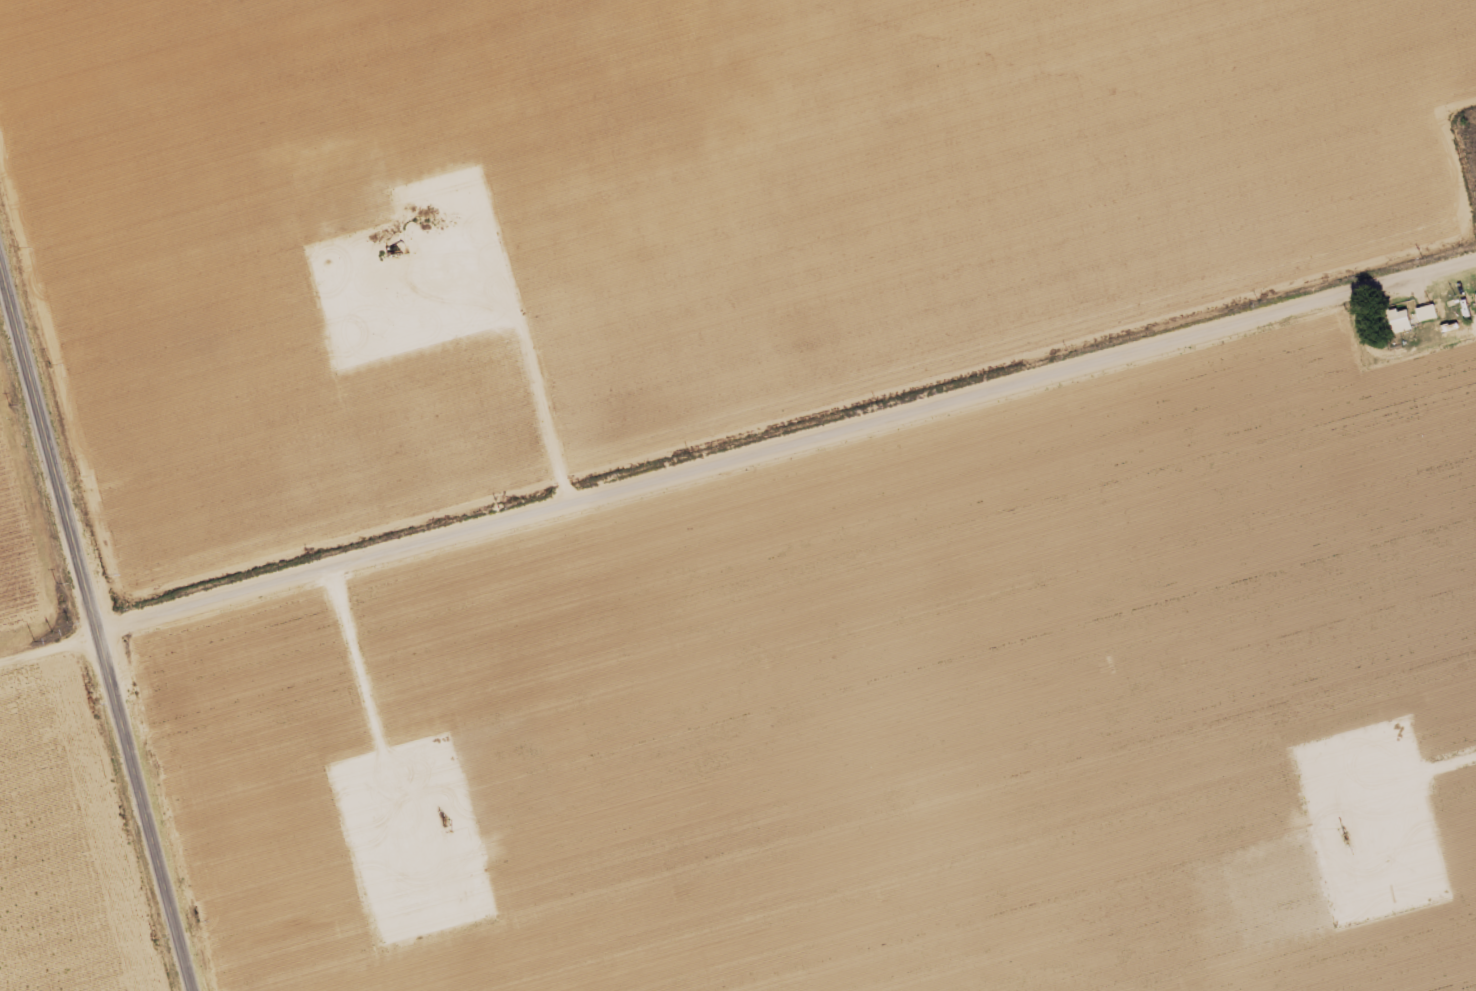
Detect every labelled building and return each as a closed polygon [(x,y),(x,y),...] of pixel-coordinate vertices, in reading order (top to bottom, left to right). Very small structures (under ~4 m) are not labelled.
[(1411,329),(1408,311),(1394,313),(1397,331),(1411,329)]
